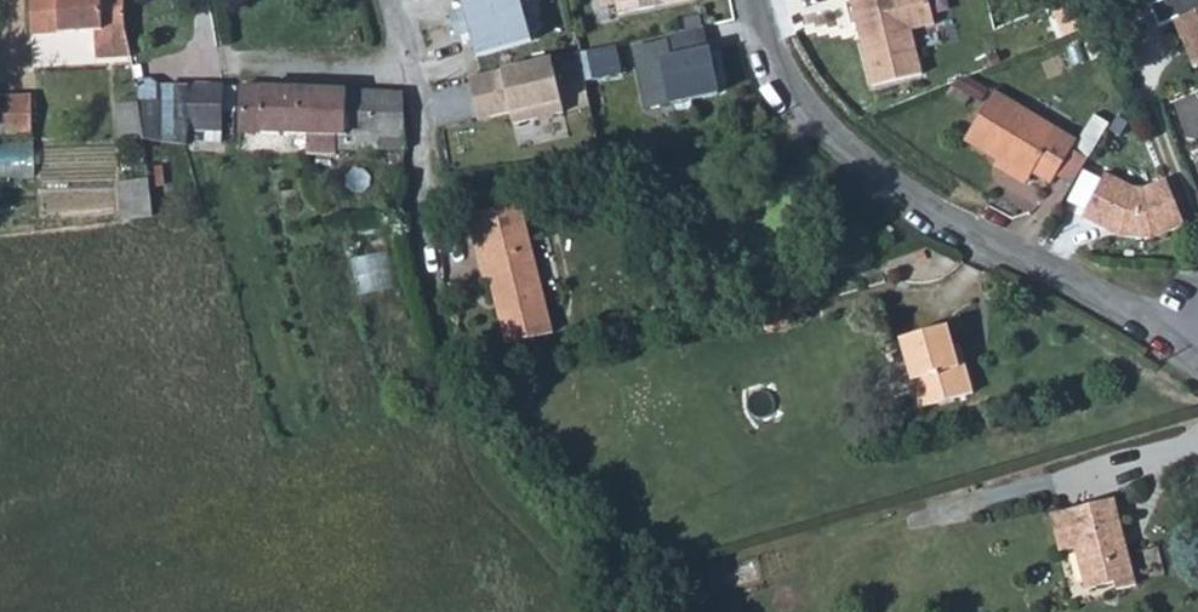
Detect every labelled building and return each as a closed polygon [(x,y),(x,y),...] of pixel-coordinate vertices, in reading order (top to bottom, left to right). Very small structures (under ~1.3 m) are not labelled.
[(31,34),(93,31),(96,58),(131,57),(126,24),(125,0),(30,0),(31,34)] [(469,60),(530,42),(517,0),(451,0),(454,12),(443,16),(449,37),(461,34),(469,60)] [(620,15),(692,0),(617,0),(620,15)] [(873,86),(927,75),(916,35),(938,27),(932,0),(845,0),(845,2),(851,2),(873,86)] [(1194,67),(1197,65),(1197,0),(1182,0),(1170,5),(1177,22),(1174,23),(1194,67)] [(708,16),(672,23),(677,52),(714,44),(708,16)] [(618,50),(589,57),(594,80),(623,74),(618,50)] [(710,50),(662,60),(671,105),(719,95),(710,50)] [(562,104),(550,54),(466,75),(477,116),(504,109),(507,118),(562,104)] [(950,84),(981,103),(989,90),(968,77),(950,84)] [(139,101),(139,105),(163,104),(163,87),(151,80),(135,80),(139,101)] [(221,142),(224,111),(224,87),(163,87),(163,104),(139,105),(145,140),(188,145),(189,138),(221,142)] [(236,112),(236,87),(224,87),(224,111),(236,112)] [(405,148),(403,95),(345,91),(241,87),(241,132),(308,134),(308,154),(337,154),(337,150),(405,148)] [(993,93),(965,140),(999,160),(1030,179),(1034,173),(1052,183),(1057,174),(1076,142),(993,93)] [(33,132),(32,97),(0,97),(0,133),(33,132)] [(116,103),(121,142),(145,140),(139,105),(139,101),(116,103)] [(1057,174),(1074,185),(1110,125),(1093,114),(1076,142),(1057,174)] [(648,149),(648,140),(637,142),(638,150),(648,149)] [(996,166),(1026,184),(1030,179),(999,160),(996,166)] [(150,166),(152,184),(164,183),(162,165),(150,166)] [(1106,174),(1083,218),(1120,236),(1152,239),(1185,225),(1167,180),(1144,189),(1134,188),(1106,174)] [(119,183),(123,220),(153,217),(149,179),(119,183)] [(490,279),(507,344),(553,332),(520,203),(468,216),(484,280),(490,279)] [(891,237),(895,229),(887,226),(883,233),(891,237)] [(395,249),(358,257),(365,293),(403,285),(395,249)] [(900,340),(920,409),(973,393),(965,364),(958,366),(953,348),(948,326),(900,340)] [(953,348),(958,366),(965,364),(960,346),(953,348)] [(1075,549),(1086,590),(1115,583),(1117,590),(1137,586),(1115,499),(1051,515),(1061,553),(1075,549)]
